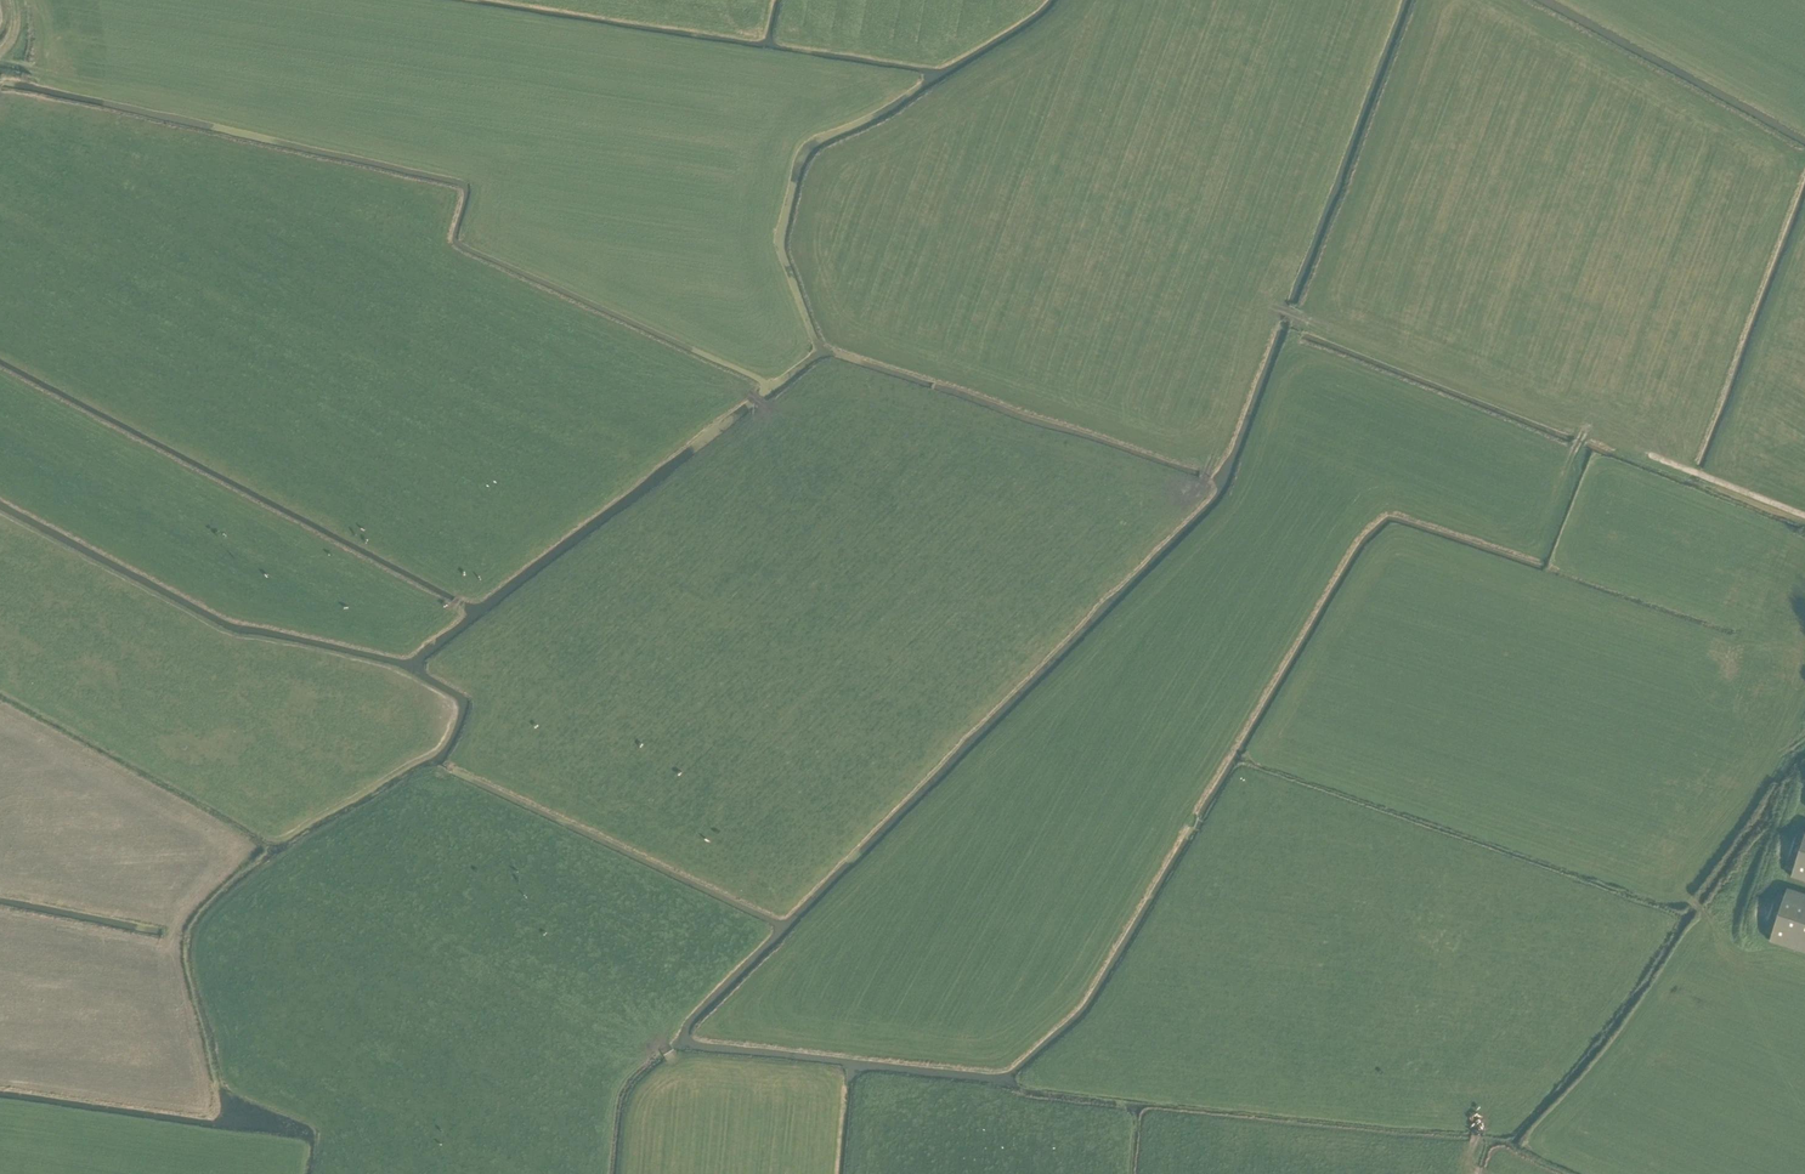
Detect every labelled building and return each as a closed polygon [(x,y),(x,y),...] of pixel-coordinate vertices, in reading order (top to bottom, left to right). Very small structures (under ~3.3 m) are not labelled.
[(1799,830),(1787,867),(1794,869),(1791,878),(1804,883),(1804,832),(1799,830)] [(1788,888),(1785,897),(1777,894),(1765,931),(1773,933),(1770,942),(1804,954),(1804,894),(1788,888)]
